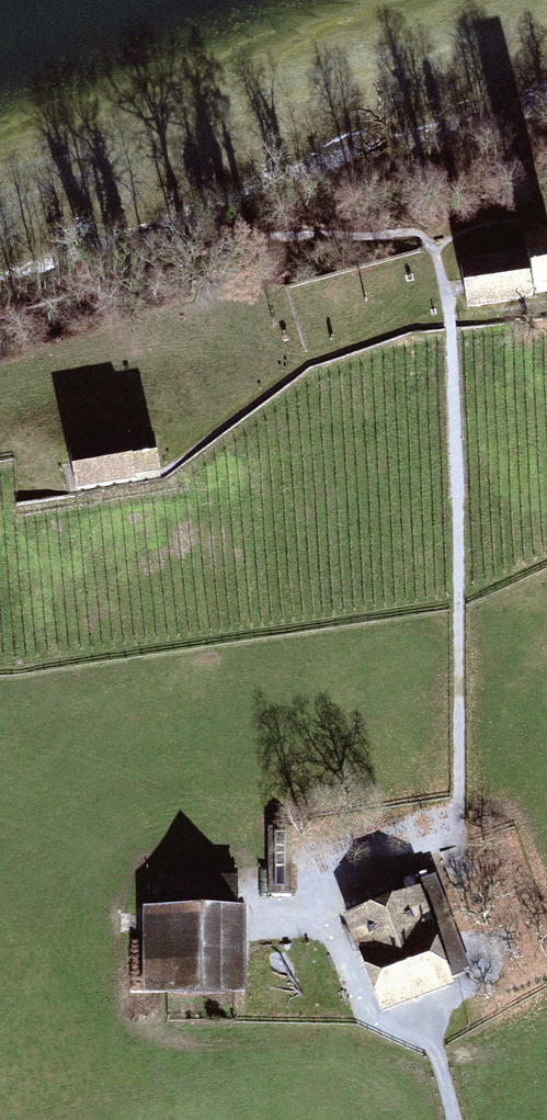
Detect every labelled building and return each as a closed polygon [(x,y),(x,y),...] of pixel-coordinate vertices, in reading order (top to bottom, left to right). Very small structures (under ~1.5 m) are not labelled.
[(460,263),(463,287),(466,309),(537,299),(536,292),(546,291),(546,230),(524,233),(527,254),(460,263)] [(161,470),(154,433),(129,438),(129,434),(68,445),(72,467),(76,489),(135,479),(134,475),(161,470)] [(261,825),(261,898),(288,898),(288,863),(288,825),(271,825),(261,825)] [(416,880),(419,889),(450,977),(470,970),(435,873),(416,880)] [(150,994),(253,992),(251,907),(243,907),(243,874),(172,875),(173,907),(148,908),(150,994)] [(419,889),(343,917),(380,1015),(455,987),(419,889)]
